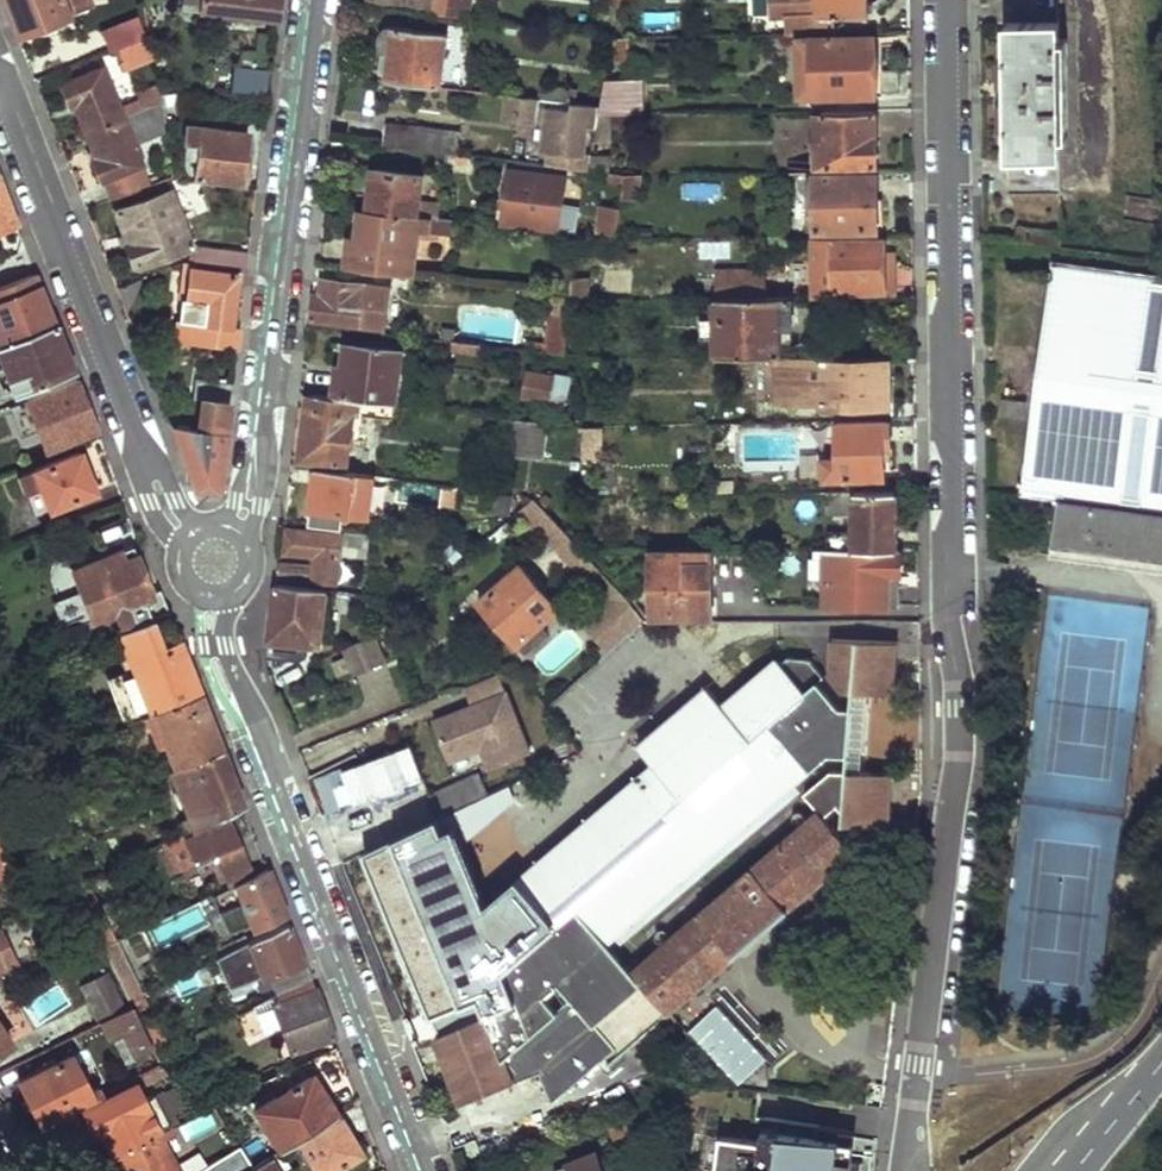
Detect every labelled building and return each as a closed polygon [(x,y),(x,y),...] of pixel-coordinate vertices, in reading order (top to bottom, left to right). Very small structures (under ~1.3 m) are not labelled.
[(18,33),(95,5),(93,0),(5,0),(18,33)] [(201,12),(277,21),(280,0),(203,0),(201,12)] [(431,4),(430,13),(475,19),(478,0),(397,0),(431,4)] [(767,14),(782,14),(782,34),(834,33),(833,15),(868,14),(868,0),(767,0),(767,14)] [(1059,0),(1008,0),(1010,158),(1062,157),(1062,139),(1069,138),(1068,41),(1060,40),(1059,0)] [(100,29),(109,50),(120,45),(144,35),(136,15),(100,29)] [(380,38),(380,40),(380,44),(382,49),(384,52),(393,53),(390,79),(441,85),(448,34),(388,25),(387,29),(384,31),(381,35),(380,38)] [(144,35),(120,45),(128,65),(156,54),(152,32),(144,35)] [(617,36),(613,59),(628,62),(630,36),(617,36)] [(877,37),(801,38),(802,94),(877,94),(877,69),(885,68),(884,46),(877,46),(877,37)] [(104,67),(62,84),(71,108),(77,105),(86,131),(162,99),(160,84),(136,94),(138,100),(120,106),(104,67)] [(885,68),(877,69),(877,94),(885,94),(885,90),(903,90),(903,69),(885,68)] [(646,77),(608,77),(606,89),(603,105),(601,113),(613,113),(647,113),(646,77)] [(543,85),(541,97),(544,98),(573,101),(576,101),(578,90),(543,85)] [(598,87),(595,104),(603,105),(606,89),(598,87)] [(512,94),(508,117),(549,123),(545,150),(553,151),(552,163),(590,167),(592,154),(584,152),(588,125),(598,127),(601,113),(603,105),(595,104),(576,101),(573,101),(571,109),(544,105),(544,98),(541,97),(512,94)] [(544,98),(544,105),(571,109),(573,101),(544,98)] [(162,99),(86,131),(96,157),(92,159),(109,200),(152,184),(131,136),(149,128),(152,136),(167,130),(162,99)] [(825,138),(817,139),(817,165),(877,166),(878,110),(824,111),(825,138)] [(598,127),(596,139),(612,139),(613,113),(601,113),(598,127)] [(388,123),(385,144),(457,152),(460,131),(388,123)] [(188,126),(185,144),(199,147),(195,176),(242,183),(249,135),(188,126)] [(592,154),(590,167),(604,169),(612,171),(613,154),(592,154)] [(376,167),(372,210),(440,218),(442,205),(420,202),(424,173),(376,167)] [(512,169),(506,221),(559,228),(566,176),(512,169)] [(604,169),(602,178),(624,181),(625,172),(612,171),(604,169)] [(1060,169),(1008,170),(1008,190),(1060,190),(1060,169)] [(624,181),(621,196),(637,196),(640,172),(625,172),(624,181)] [(810,198),(810,210),(816,210),(816,229),(878,230),(878,210),(885,210),(885,197),(878,197),(878,177),(815,176),(815,198),(810,198)] [(17,224),(15,219),(0,182),(0,231),(17,224)] [(165,192),(111,213),(133,268),(187,246),(165,192)] [(601,204),(597,233),(616,234),(620,207),(601,204)] [(367,240),(372,210),(358,208),(354,239),(367,240)] [(350,238),(347,266),(415,274),(419,237),(426,238),(426,230),(452,234),(455,220),(440,218),(372,210),(367,240),(354,239),(350,238)] [(1019,222),(1015,241),(1062,248),(1061,228),(1019,222)] [(884,238),(834,239),(834,236),(812,236),(812,297),(835,297),(835,291),(886,290),(885,268),(892,268),(892,253),(884,253),(884,238)] [(735,238),(719,238),(719,265),(735,265),(735,238)] [(195,254),(194,264),(245,271),(247,253),(204,248),(195,254)] [(885,268),(886,290),(899,289),(899,253),(892,253),(892,268),(885,268)] [(561,263),(556,292),(571,294),(574,276),(577,265),(561,263)] [(1025,499),(1061,504),(1055,550),(1161,565),(1161,279),(1058,264),(1025,499)] [(186,268),(182,301),(188,301),(192,269),(186,268)] [(182,301),(177,345),(188,340),(236,347),(238,324),(232,323),(238,275),(192,269),(188,301),(182,301)] [(754,269),(717,269),(717,297),(766,297),(765,273),(754,274),(754,269)] [(55,322),(45,294),(36,273),(0,287),(0,344),(55,322)] [(594,276),(574,276),(571,294),(571,298),(591,298),(594,298),(594,276)] [(314,298),(311,317),(388,327),(394,288),(321,277),(320,294),(315,293),(314,298)] [(127,279),(116,284),(125,306),(136,301),(127,279)] [(766,297),(717,297),(717,357),(778,356),(780,356),(780,326),(792,327),(791,297),(766,297)] [(571,298),(570,308),(590,308),(591,298),(571,298)] [(546,331),(555,332),(553,352),(567,354),(570,314),(549,312),(546,331)] [(0,344),(0,353),(16,391),(74,369),(65,347),(55,322),(0,344)] [(453,352),(482,355),(484,344),(454,340),(453,352)] [(340,362),(336,395),(395,403),(402,349),(350,342),(347,363),(340,362)] [(889,402),(889,359),(806,359),(806,356),(780,356),(778,356),(779,403),(889,402)] [(528,372),(524,396),(552,400),(555,375),(528,372)] [(77,377),(26,398),(47,450),(98,429),(88,405),(77,377)] [(199,428),(172,425),(196,486),(218,489),(228,407),(231,383),(194,378),(191,398),(203,398),(199,428)] [(309,392),(300,458),(350,464),(356,418),(364,418),(364,412),(394,417),(395,403),(336,395),(309,392)] [(1026,402),(1002,400),(1001,416),(1025,419),(1026,402)] [(515,419),(511,453),(542,458),(546,423),(515,419)] [(890,421),(837,423),(839,457),(822,457),(822,477),(891,476),(890,421)] [(599,427),(584,428),(584,436),(599,435),(599,427)] [(82,451),(23,474),(30,494),(43,490),(50,508),(97,489),(82,451)] [(318,467),(312,507),(370,515),(374,475),(318,467)] [(896,489),(854,491),(855,548),(897,548),(896,489)] [(515,495),(498,493),(496,510),(513,513),(515,495)] [(549,493),(538,502),(546,510),(556,500),(549,493)] [(535,498),(520,509),(605,601),(588,617),(615,645),(645,617),(631,602),(583,549),(546,510),(538,502),(535,498)] [(295,554),(298,528),(289,527),(286,553),(295,554)] [(281,562),(279,575),(340,582),(342,551),(369,554),(372,533),(346,530),(345,534),(298,528),(295,554),(317,557),(316,566),(281,562)] [(133,543),(78,566),(98,619),(107,616),(113,629),(119,627),(150,614),(168,607),(159,586),(152,589),(133,543)] [(713,548),(659,549),(659,617),(712,618),(713,548)] [(812,557),(812,578),(824,577),(825,604),(893,605),(893,586),(901,586),(901,548),(897,548),(855,548),(818,548),(818,557),(812,557)] [(604,549),(583,549),(631,602),(639,595),(604,549)] [(521,563),(480,599),(519,643),(559,607),(521,563)] [(274,617),(270,653),(298,657),(307,654),(309,641),(322,642),(326,602),(377,608),(378,598),(277,586),(274,617)] [(150,614),(119,627),(131,658),(163,645),(159,636),(150,614)] [(163,645),(131,658),(133,666),(107,677),(125,721),(146,713),(201,691),(184,650),(176,629),(159,636),(163,645)] [(342,648),(351,671),(382,658),(372,635),(342,648)] [(896,673),(897,641),(833,638),(831,674),(845,689),(878,691),(879,671),(896,673)] [(669,1011),(633,970),(611,943),(832,752),(852,753),(854,705),(842,704),(818,680),(824,675),(808,658),(786,656),(778,663),(776,660),(723,704),(706,684),(637,743),(662,772),(644,787),(635,777),(518,876),(485,838),(468,844),(479,874),(497,894),(492,899),(514,924),(495,940),(519,1000),(437,1035),(465,1100),(542,1069),(556,1106),(669,1011)] [(497,673),(463,687),(470,705),(431,720),(447,760),(480,747),(488,767),(528,752),(497,673)] [(201,691),(146,713),(155,734),(159,743),(171,740),(181,763),(222,746),(212,719),(201,691)] [(138,761),(162,751),(159,743),(155,734),(131,744),(138,761)] [(181,763),(171,767),(191,816),(180,820),(186,831),(244,803),(235,779),(222,746),(181,763)] [(442,812),(433,790),(383,811),(359,750),(311,773),(328,813),(345,857),(392,835),(402,830),(442,812)] [(819,809),(825,815),(837,804),(853,822),(889,824),(891,787),(874,786),(875,771),(832,769),(806,793),(819,809)] [(444,811),(486,791),(478,771),(433,790),(442,812),(444,811)] [(819,809),(633,970),(669,1011),(855,850),(825,815),(819,809)] [(442,812),(402,830),(408,842),(450,823),(444,811),(442,812)] [(248,863),(228,818),(171,846),(180,869),(218,852),(227,874),(234,871),(238,881),(269,867),(265,856),(248,863)] [(392,835),(345,857),(356,884),(376,936),(406,1015),(453,995),(392,835)] [(1,879),(13,874),(0,843),(0,880),(1,879)] [(437,846),(424,851),(430,867),(443,861),(437,846)] [(238,881),(257,925),(287,913),(280,894),(269,867),(238,881)] [(490,918),(479,889),(430,906),(442,936),(487,919),(490,918)] [(0,925),(0,968),(17,961),(15,956),(6,938),(36,924),(37,926),(68,911),(60,895),(0,925)] [(285,990),(312,976),(300,945),(290,921),(218,959),(230,989),(265,976),(265,978),(271,976),(278,994),(285,990)] [(113,941),(104,946),(119,976),(132,970),(116,940),(113,941)] [(109,972),(81,987),(99,1020),(127,1007),(109,972)] [(289,999),(273,1004),(280,1022),(292,1052),(334,1034),(323,1004),(312,976),(285,990),(289,999)] [(12,996),(2,980),(0,981),(0,1004),(12,996)] [(278,994),(272,996),(256,1004),(266,1028),(280,1022),(273,1004),(289,999),(285,990),(278,994)] [(681,1016),(729,1069),(756,1045),(708,992),(681,1016)] [(134,1008),(102,1023),(112,1041),(123,1035),(134,1055),(153,1046),(134,1008)] [(10,1041),(0,1026),(0,1048),(10,1041)] [(69,1052),(18,1076),(41,1123),(101,1094),(96,1082),(87,1087),(69,1052)] [(163,1064),(143,1073),(147,1081),(168,1073),(163,1066),(163,1064)] [(310,1075),(255,1109),(280,1150),(296,1140),(336,1115),(310,1075)] [(100,1130),(111,1154),(157,1132),(159,1132),(136,1083),(82,1110),(92,1131),(100,1130)] [(632,1113),(609,1122),(614,1134),(636,1125),(632,1113)] [(296,1140),(316,1170),(327,1170),(339,1164),(357,1153),(336,1115),(296,1140)] [(761,1139),(721,1134),(716,1170),(849,1170),(851,1154),(854,1134),(849,1134),(850,1127),(819,1124),(818,1133),(763,1126),(761,1139)] [(111,1154),(120,1170),(179,1170),(163,1137),(175,1132),(172,1125),(159,1132),(157,1132),(111,1154)] [(365,1166),(368,1170),(376,1170),(386,1166),(377,1145),(377,1143),(357,1153),(365,1166)] [(248,1170),(236,1147),(197,1170),(246,1170),(248,1170)] [(596,1150),(555,1165),(557,1170),(605,1170),(596,1150)] [(339,1164),(343,1170),(357,1170),(365,1166),(357,1153),(339,1164)] [(268,1157),(248,1170),(246,1170),(276,1170),(268,1157)]
